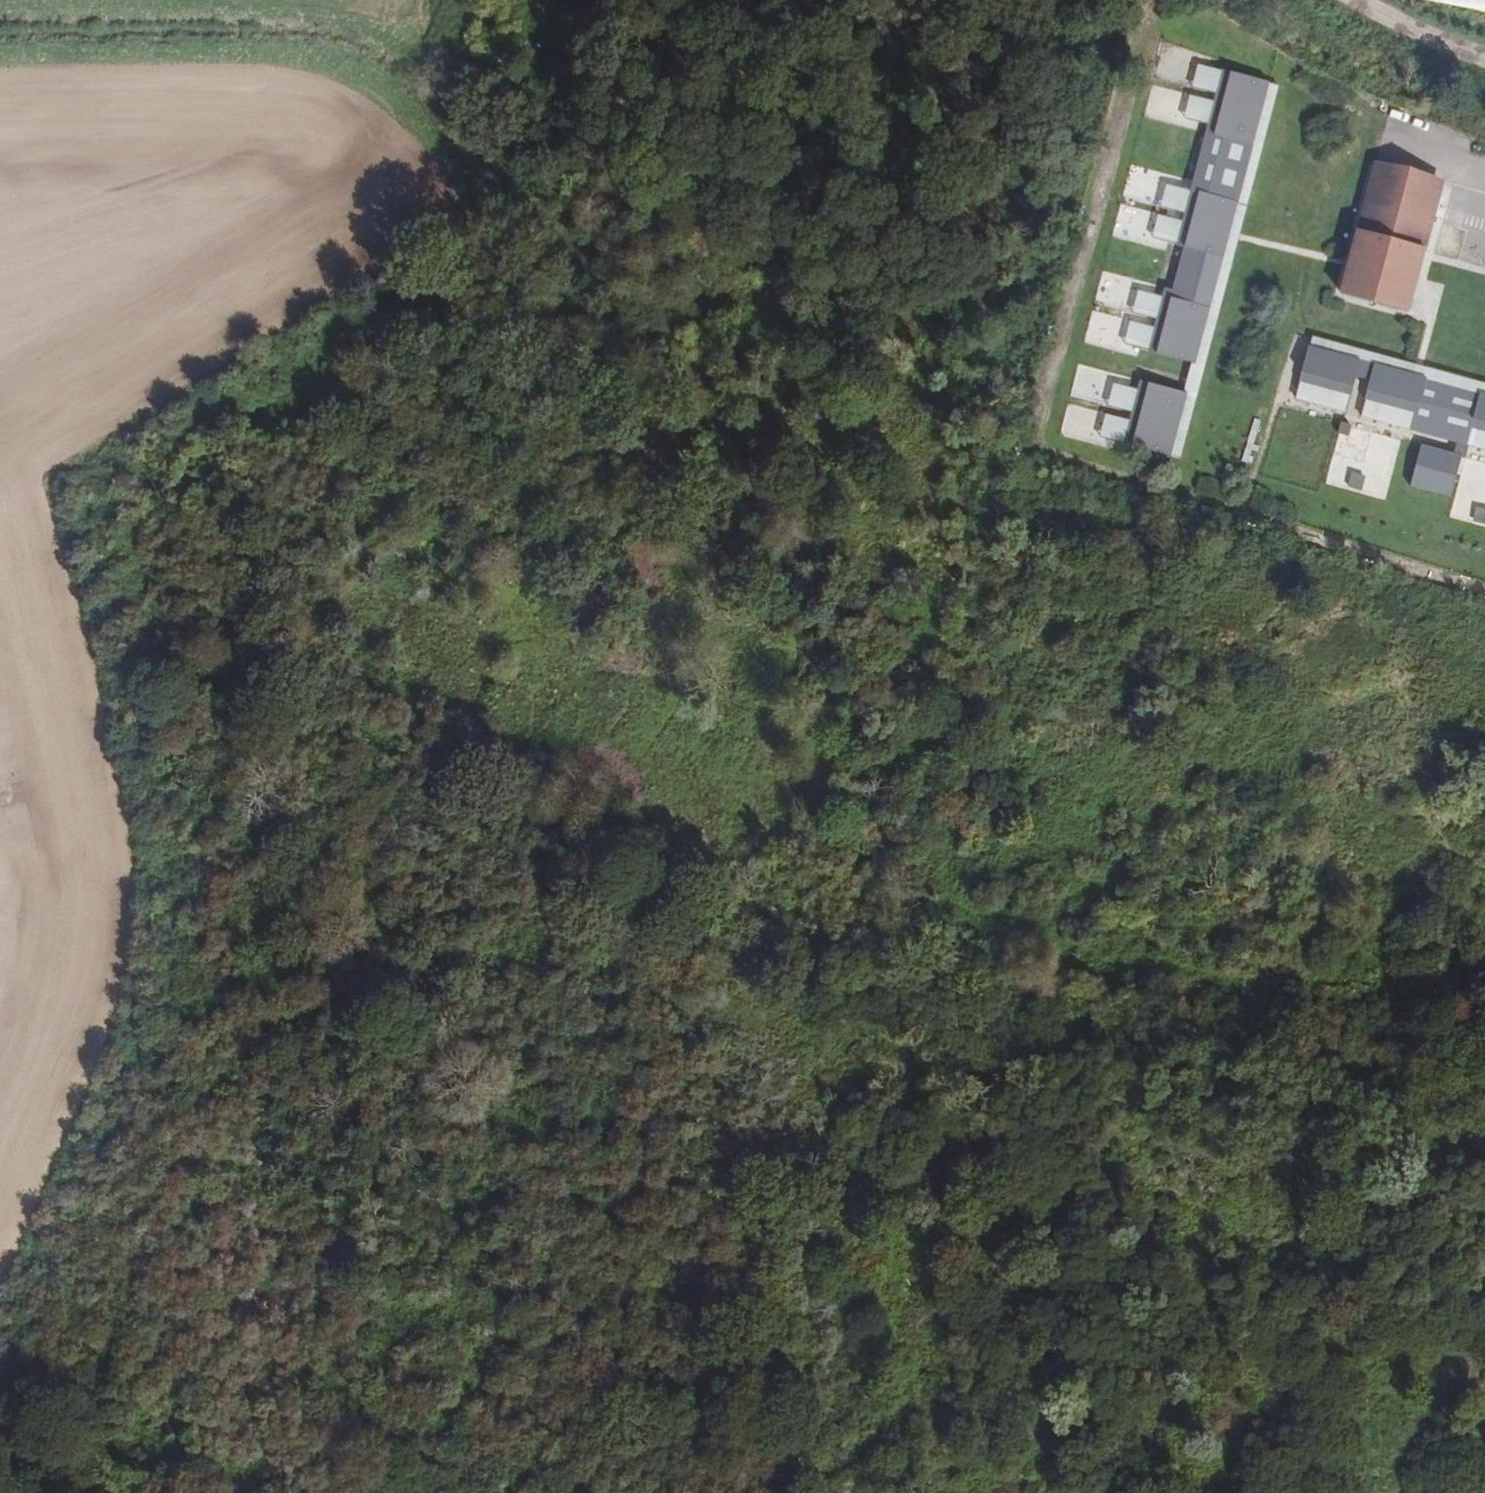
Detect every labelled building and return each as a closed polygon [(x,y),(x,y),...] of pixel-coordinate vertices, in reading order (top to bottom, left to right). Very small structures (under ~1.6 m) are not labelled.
[(1398,100),(1294,49),(1209,0),(1131,0),(1004,454),(1484,605),(1484,136),(1398,100)]
